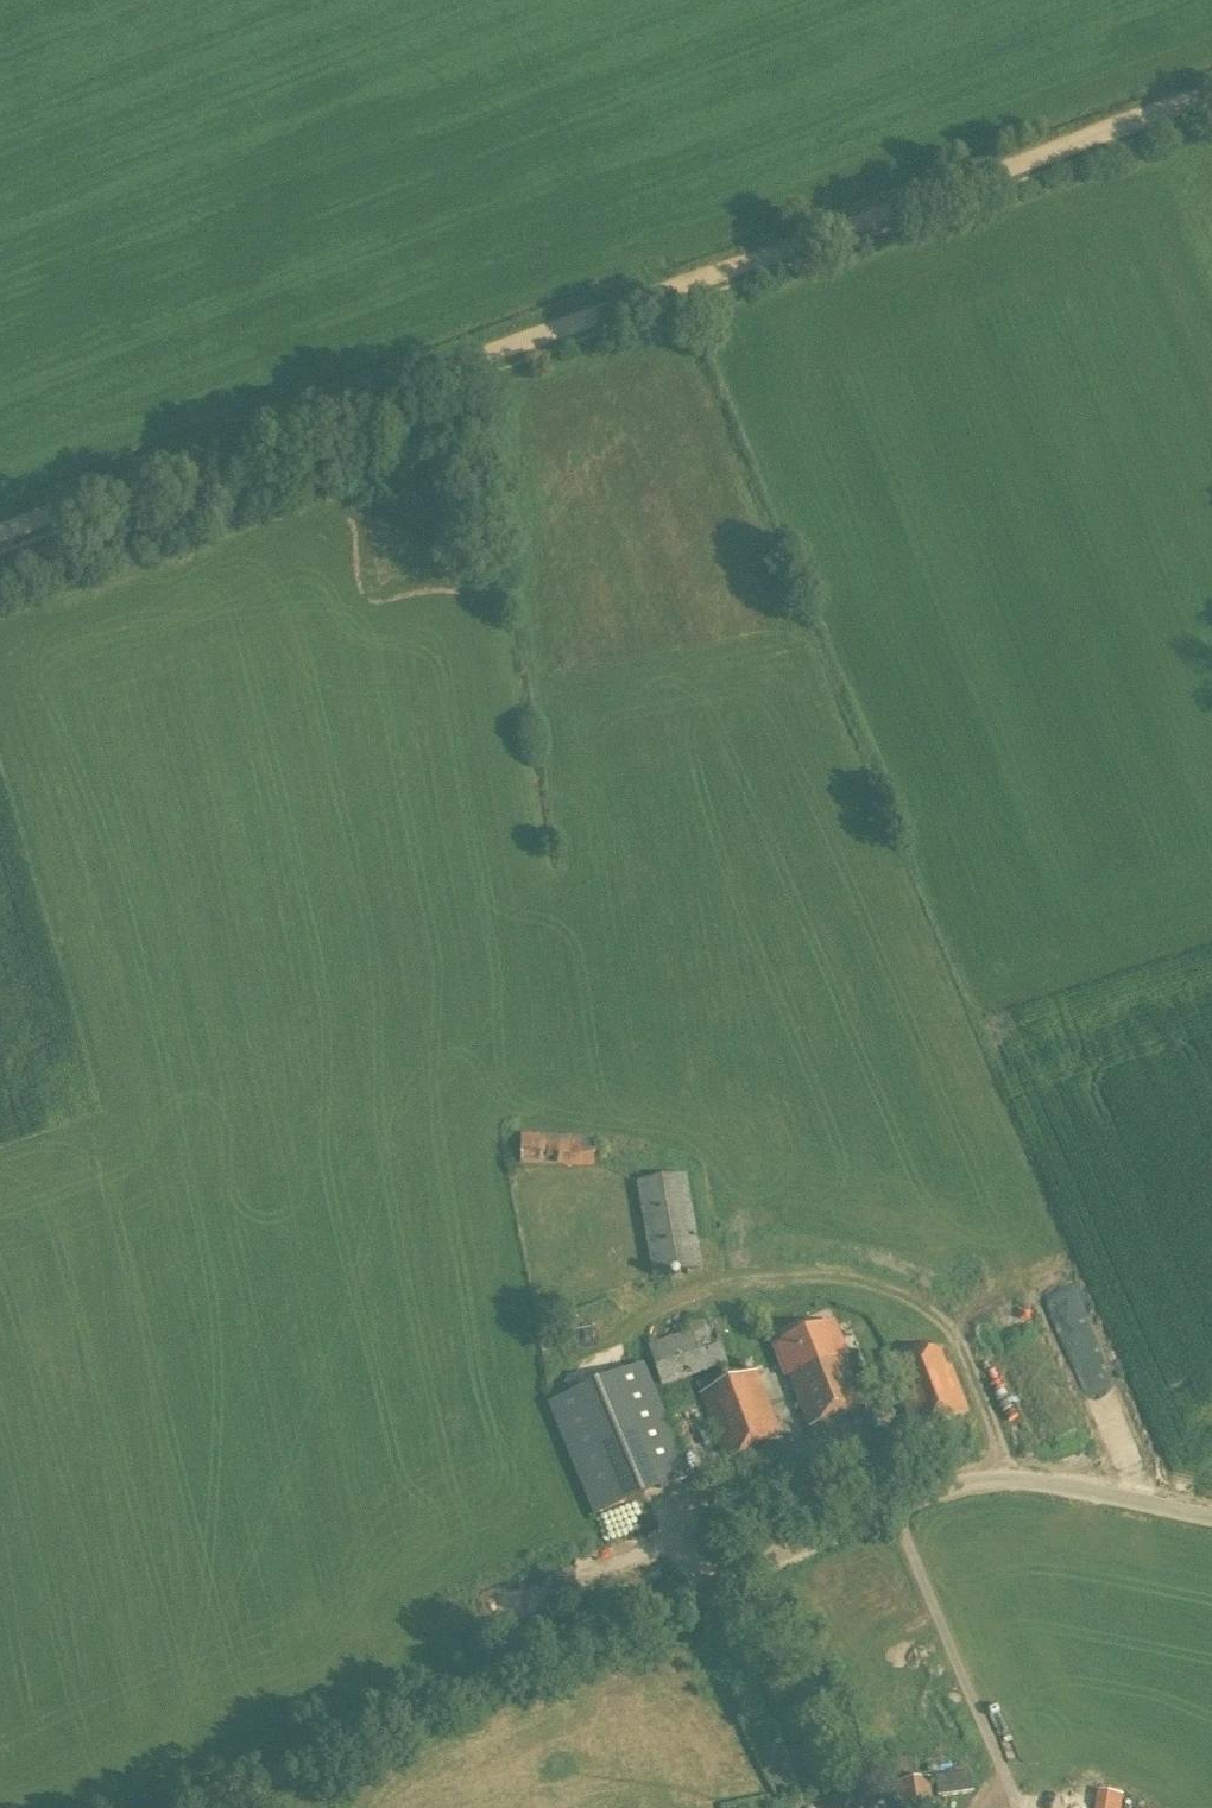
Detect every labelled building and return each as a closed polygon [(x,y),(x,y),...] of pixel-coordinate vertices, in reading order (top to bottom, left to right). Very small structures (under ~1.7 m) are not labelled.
[(594,1167),(595,1136),(521,1134),(520,1164),(594,1167)] [(652,1277),(702,1268),(686,1173),(636,1182),(652,1277)] [(672,1326),(675,1335),(647,1344),(661,1387),(727,1365),(711,1317),(689,1324),(688,1321),(672,1326)] [(864,1405),(846,1357),(849,1356),(836,1321),(773,1346),(785,1378),(789,1377),(808,1427),(864,1405)] [(914,1436),(970,1413),(943,1346),(887,1368),(914,1436)] [(593,1518),(690,1477),(643,1363),(547,1404),(593,1518)] [(725,1463),(784,1439),(757,1371),(699,1395),(725,1463)] [(938,1797),(973,1793),(970,1771),(935,1775),(938,1797)] [(929,1779),(896,1784),(899,1807),(934,1807),(929,1779)]
